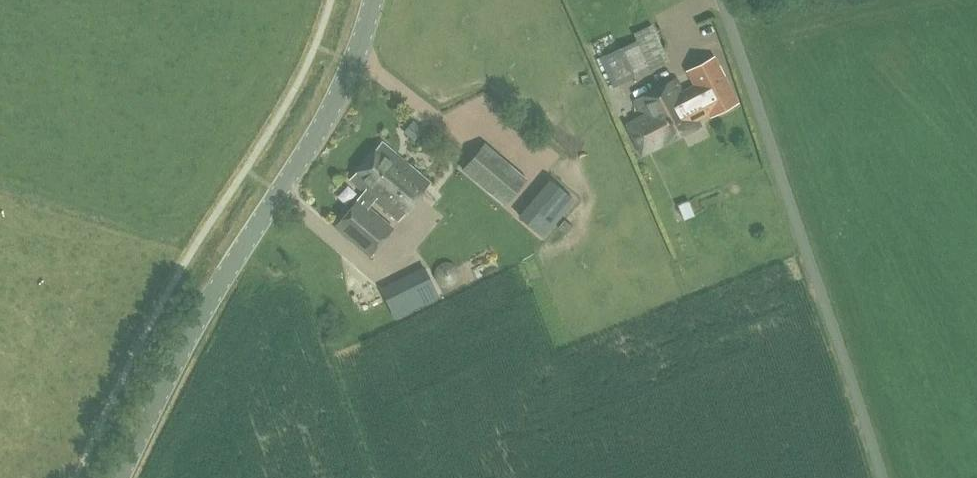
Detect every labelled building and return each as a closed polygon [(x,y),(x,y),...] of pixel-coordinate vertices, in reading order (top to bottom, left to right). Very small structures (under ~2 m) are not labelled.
[(612,52),(619,73),(649,63),(642,42),(612,52)] [(713,57),(688,71),(711,115),(737,102),(713,57)] [(699,125),(675,78),(635,99),(643,116),(636,119),(651,147),(663,141),(664,143),(699,125)] [(403,131),(414,140),(424,129),(414,120),(403,131)] [(367,207),(374,199),(398,220),(430,183),(382,141),(350,179),(365,192),(359,199),(358,199),(335,226),(369,255),(392,228),(367,207)] [(484,144),(463,169),(504,204),(526,179),(484,144)] [(677,204),(683,220),(695,215),(688,200),(677,204)] [(548,220),(527,202),(517,214),(538,232),(548,220)] [(567,234),(573,226),(564,219),(558,226),(567,234)] [(443,284),(448,286),(456,282),(457,282),(459,281),(460,278),(461,278),(461,276),(461,274),(461,273),(461,272),(460,269),(459,268),(457,266),(457,265),(456,265),(453,261),(452,261),(450,260),(448,259),(446,259),(445,259),(443,260),(440,262),(439,264),(439,265),(438,267),(438,268),(438,270),(438,272),(438,274),(438,275),(438,276),(438,278),(438,279),(438,280),(438,281),(439,282),(441,283),(442,284),(443,284)] [(380,286),(396,316),(439,296),(424,264),(380,286)]
